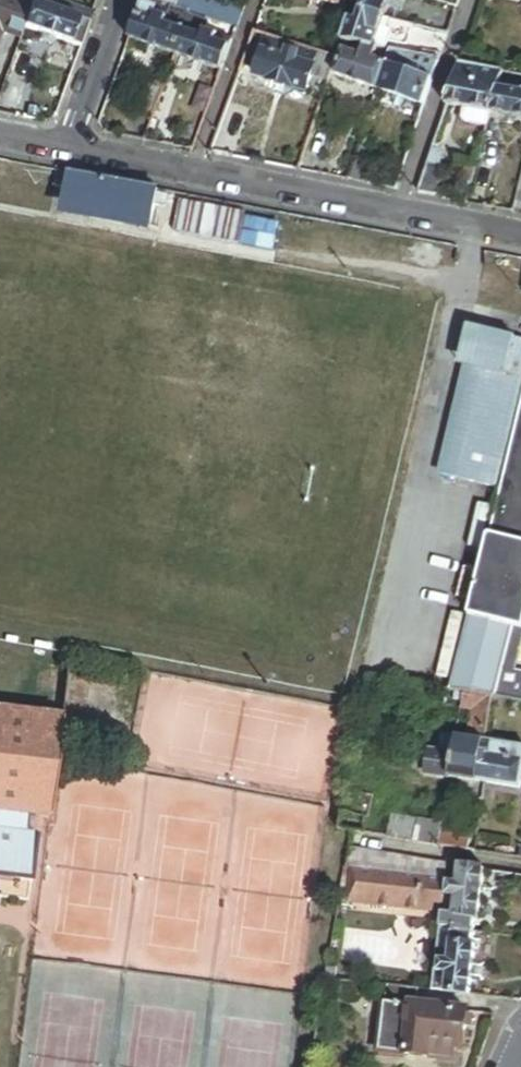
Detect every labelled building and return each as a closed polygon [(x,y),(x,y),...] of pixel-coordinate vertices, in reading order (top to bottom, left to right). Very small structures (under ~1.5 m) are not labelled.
[(15,1),(12,0),(0,0),(0,32),(1,32),(21,39),(25,29),(34,4),(35,0),(15,0),(15,1)] [(34,4),(90,24),(94,12),(60,0),(35,0),(34,4)] [(149,0),(145,0),(144,4),(161,10),(159,15),(176,21),(180,10),(178,9),(149,0)] [(178,9),(181,0),(149,0),(178,9)] [(248,4),(236,0),(181,0),(178,9),(180,10),(193,13),(239,28),(248,4)] [(358,0),(310,0),(338,10),(340,3),(355,8),(358,0)] [(355,8),(354,10),(387,21),(391,10),(394,0),(358,0),(355,8)] [(396,0),(394,0),(391,10),(396,11),(400,1),(396,0)] [(81,49),(90,24),(34,4),(25,29),(81,49)] [(189,25),(193,13),(180,10),(176,21),(159,15),(161,10),(144,4),(131,41),(177,57),(189,25)] [(387,21),(354,10),(343,45),(378,50),(380,44),(383,34),(387,21)] [(223,72),(234,42),(201,32),(202,29),(189,25),(177,57),(223,72)] [(320,55),(269,38),(256,79),(306,96),(320,55)] [(378,50),(343,45),(333,76),(378,91),(391,53),(382,51),(378,50)] [(425,107),(440,61),(391,53),(378,91),(425,107)] [(509,74),(462,65),(448,107),(495,116),(503,91),(509,74)] [(138,110),(156,117),(166,89),(148,83),(138,110)] [(520,94),(503,91),(495,116),(520,120),(520,90),(520,94)] [(446,168),(429,164),(419,195),(439,199),(446,168)] [(56,188),(70,190),(73,174),(60,171),(56,188)] [(151,234),(159,190),(73,174),(70,190),(65,217),(75,219),(75,216),(141,229),(141,232),(151,234)] [(482,345),(486,327),(469,323),(459,361),(464,362),(469,342),(482,345)] [(520,400),(520,336),(486,327),(482,345),(469,342),(464,362),(469,363),(441,472),(499,486),(520,400)] [(499,486),(488,532),(520,541),(520,400),(499,486)] [(488,532),(448,688),(461,690),(490,695),(520,701),(520,673),(513,671),(501,668),(511,627),(520,629),(520,541),(488,532)] [(513,671),(520,641),(520,629),(511,627),(501,668),(513,671)] [(1,647),(12,648),(13,637),(2,636),(1,647)] [(490,695),(461,690),(458,710),(469,712),(466,737),(484,740),(490,695)] [(0,711),(0,880),(33,884),(39,837),(27,836),(30,816),(51,818),(64,720),(0,711)] [(443,777),(448,735),(434,734),(432,752),(422,750),(419,774),(443,777)] [(479,781),(484,740),(466,737),(448,735),(443,777),(479,781)] [(484,740),(479,781),(520,786),(520,781),(520,744),(484,740)] [(415,818),(391,814),(387,835),(439,844),(442,832),(419,828),(413,827),(414,821),(415,818)] [(449,863),(350,845),(346,868),(352,869),(348,901),(442,918),(447,882),(449,863)] [(449,863),(447,882),(450,883),(445,922),(453,924),(452,937),(473,938),(475,919),(478,919),(484,869),(449,863)] [(471,952),(473,938),(452,937),(449,961),(441,959),(438,978),(446,980),(444,997),(469,1001),(475,952),(471,952)] [(419,993),(388,988),(386,1004),(412,1008),(407,1054),(407,1057),(455,1062),(456,1051),(462,1052),(464,1033),(466,1032),(468,1014),(417,1009),(419,993)] [(412,1008),(386,1004),(381,1052),(407,1054),(412,1008)]
